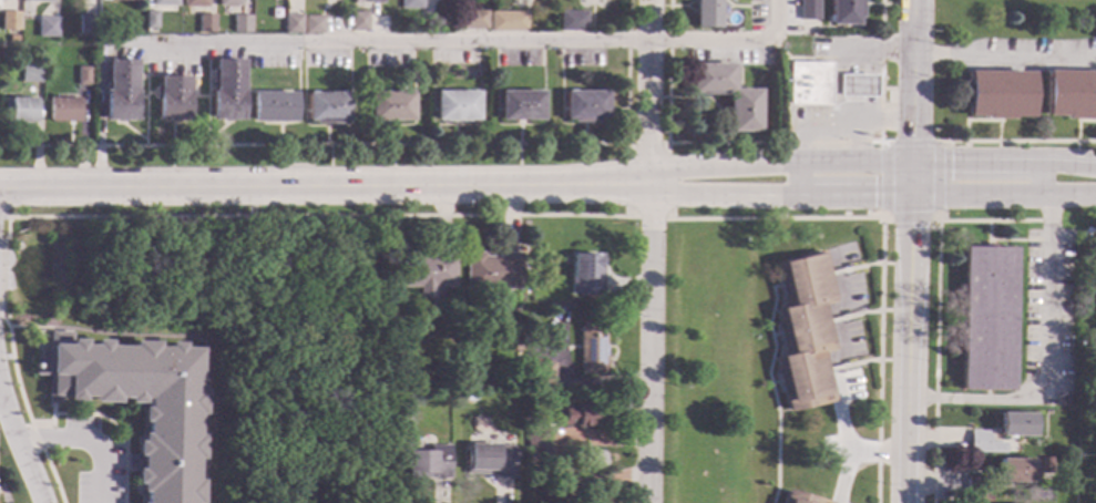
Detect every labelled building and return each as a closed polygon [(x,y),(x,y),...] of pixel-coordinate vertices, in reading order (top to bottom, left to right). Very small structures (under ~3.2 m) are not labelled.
[(400,9),(400,0),(422,0),(422,9),(400,9)] [(695,29),(694,0),(718,0),(718,29),(695,29)] [(817,20),(817,0),(798,0),(798,20),(817,20)] [(830,27),(830,0),(860,0),(860,19),(857,19),(858,25),(830,27)] [(19,30),(2,30),(2,11),(19,11),(19,30)] [(157,29),(145,29),(145,11),(156,11),(157,29)] [(586,32),(561,32),(561,12),(586,12),(586,32)] [(214,33),(197,33),(197,14),(214,14),(214,33)] [(249,33),(232,33),(232,16),(249,16),(249,33)] [(301,34),(283,34),(283,16),(301,16),(301,34)] [(95,34),(84,34),(84,17),(95,17),(95,34)] [(322,18),(322,34),(304,34),(304,17),(322,18)] [(58,38),(38,38),(38,21),(58,21),(58,38)] [(243,121),(225,121),(211,121),(211,91),(213,91),(213,60),(243,60),(243,121)] [(136,121),(119,121),(104,121),(103,91),(106,91),(106,61),(136,61),(136,121)] [(41,83),(21,83),(21,64),(41,63),(41,83)] [(826,106),(786,106),(785,63),(826,63),(826,106)] [(733,90),(757,90),(758,132),(728,133),(728,124),(727,124),(727,97),(728,97),(728,94),(725,94),(725,95),(698,95),(698,94),(689,94),(689,65),(733,64),(733,90)] [(90,85),(79,85),(79,68),(90,68),(90,85)] [(1046,72),(1095,71),(1095,119),(1090,119),(1090,121),(1065,121),(1065,117),(1046,117),(1046,72)] [(1031,117),(1012,117),(1012,120),(986,120),(986,117),(966,117),(966,72),(1031,72),(1031,117)] [(869,99),(832,99),(832,75),(869,76),(869,99)] [(188,121),(172,121),(156,121),(156,92),(158,92),(157,78),(188,76),(188,121)] [(296,122),(252,122),(252,93),(296,92),(296,122)] [(412,121),(389,121),(370,121),(369,92),(411,92),(412,121)] [(478,122),(455,122),(434,122),(434,92),(478,92),(478,122)] [(541,121),(519,121),(499,121),(499,92),(541,92),(541,121)] [(606,120),(598,120),(598,123),(572,123),(572,120),(564,120),(564,92),(605,92),(606,120)] [(348,122),(340,122),(340,125),(314,125),(314,122),(307,122),(306,93),(347,93),(348,122)] [(34,123),(4,123),(4,99),(34,99),(34,123)] [(81,122),(50,122),(50,99),(81,99),(81,122)] [(1011,390),(960,389),(963,246),(989,247),(1014,247),(1011,390)] [(836,305),(824,307),(828,322),(836,352),(823,356),(828,370),(834,402),(788,414),(780,381),(775,360),(786,358),(779,333),(776,317),(788,314),(781,285),(776,263),(823,250),(829,274),(836,305)] [(521,289),(468,290),(468,253),(484,253),(484,256),(502,256),(502,253),(521,253),(521,289)] [(424,256),(454,256),(454,288),(436,288),(436,300),(420,300),(420,288),(403,288),(403,254),(424,254),(424,256)] [(601,255),(600,296),(571,295),(572,255),(601,255)] [(592,327),(604,327),(605,374),(580,376),(578,327),(581,327),(581,322),(592,322),(592,327)] [(201,480),(201,502),(143,502),(143,491),(140,491),(140,484),(135,484),(135,469),(141,469),(141,454),(134,454),(134,440),(141,440),(141,433),(145,433),(145,422),(141,422),(141,407),(145,407),(145,398),(142,398),(142,403),(127,403),(127,398),(116,397),(116,403),(93,403),(93,397),(81,397),(81,401),(66,401),(66,398),(58,398),(59,403),(47,403),(47,376),(32,376),(32,357),(38,357),(38,348),(48,348),(48,332),(71,332),(71,339),(83,339),(83,345),(93,345),(93,339),(107,340),(107,347),(133,347),(133,342),(155,342),(155,347),(170,347),(170,341),(183,341),(183,348),(201,348),(199,389),(203,389),(203,414),(197,414),(197,434),(202,434),(202,460),(195,460),(195,480),(201,480)] [(523,351),(513,351),(513,339),(523,339),(523,351)] [(553,389),(533,389),(533,386),(527,386),(527,363),(553,363),(553,389)] [(1068,400),(1058,406),(1054,398),(1064,392),(1068,400)] [(414,401),(413,412),(400,411),(401,400),(414,401)] [(613,419),(606,419),(605,428),(576,428),(576,425),(557,425),(557,420),(562,420),(562,404),(613,406),(613,419)] [(1032,435),(998,434),(1000,412),(1033,413),(1032,435)] [(529,427),(547,427),(547,450),(522,450),(521,424),(529,424),(529,427)] [(989,442),(1005,442),(1005,451),(970,451),(971,430),(989,430),(989,442)] [(499,443),(499,446),(514,446),(513,479),(493,479),(494,475),(467,474),(468,442),(499,443)] [(450,479),(408,479),(408,449),(429,450),(429,445),(451,445),(450,479)] [(547,463),(527,463),(527,452),(547,452),(547,463)] [(1053,473),(1041,473),(1041,455),(1053,455),(1053,473)] [(1032,481),(998,481),(1000,458),(1033,459),(1032,481)] [(986,491),(991,491),(991,502),(965,501),(966,476),(986,476),(986,491)] [(787,490),(830,502),(783,502),(787,490)]
